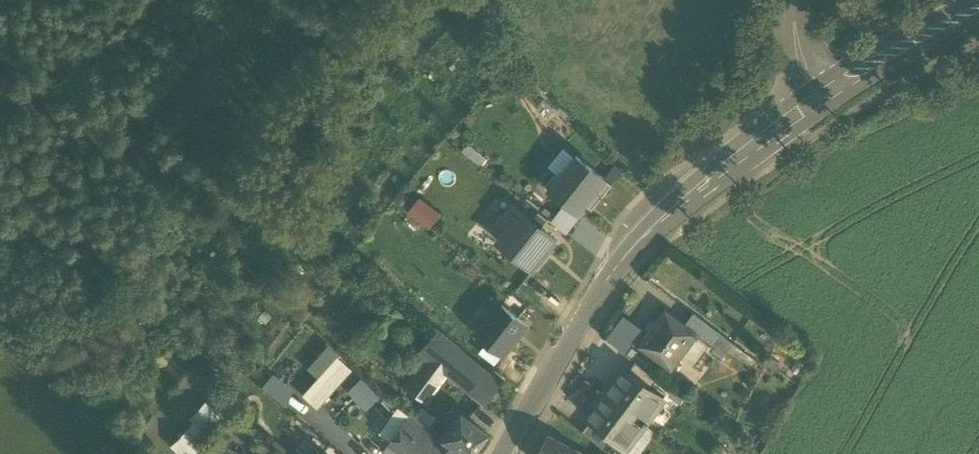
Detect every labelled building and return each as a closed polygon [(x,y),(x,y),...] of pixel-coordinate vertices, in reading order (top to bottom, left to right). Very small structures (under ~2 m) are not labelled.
[(612,183),(578,156),(561,177),(557,173),(547,185),(579,210),(587,199),(595,205),(612,183)] [(426,225),(436,207),(411,193),(401,211),(426,225)] [(513,204),(501,218),(510,225),(499,239),(511,249),(515,244),(523,251),(520,256),(535,268),(546,255),(543,253),(555,238),(541,227),(549,218),(540,211),(532,220),(513,204)] [(527,324),(503,305),(487,324),(486,323),(477,334),(502,355),(527,324)] [(643,326),(624,313),(608,336),(627,349),(643,326)] [(695,334),(666,313),(642,345),(671,367),(695,334)] [(718,333),(693,314),(684,326),(695,334),(710,345),(718,333)] [(389,340),(379,333),(370,345),(380,352),(389,340)] [(460,353),(434,333),(424,345),(433,352),(427,359),(445,372),(460,353)] [(733,344),(718,333),(710,345),(714,348),(711,352),(721,360),(733,344)] [(424,345),(413,359),(421,366),(427,359),(433,352),(424,345)] [(498,384),(460,353),(445,372),(483,402),(498,384)] [(427,359),(421,366),(404,390),(422,401),(445,372),(427,359)] [(658,378),(635,361),(627,372),(649,389),(658,378)] [(331,363),(304,393),(317,405),(344,375),(331,363)] [(627,372),(623,369),(605,393),(647,424),(648,422),(646,420),(662,398),(649,389),(627,372)] [(361,408),(375,394),(357,375),(342,389),(361,408)] [(226,393),(210,409),(218,417),(234,401),(226,393)] [(647,424),(605,393),(587,417),(591,420),(613,437),(626,447),(642,425),(645,427),(647,424)] [(203,401),(188,417),(192,421),(169,445),(178,453),(190,453),(200,444),(195,440),(218,417),(210,409),(203,401)] [(459,414),(441,440),(444,442),(459,453),(472,453),(486,434),(459,414)] [(613,437),(591,420),(583,432),(604,449),(613,437)] [(421,442),(419,444),(400,430),(389,446),(400,453),(437,453),(421,442)] [(548,434),(537,453),(583,453),(548,434)] [(438,453),(459,453),(444,442),(438,453)]
